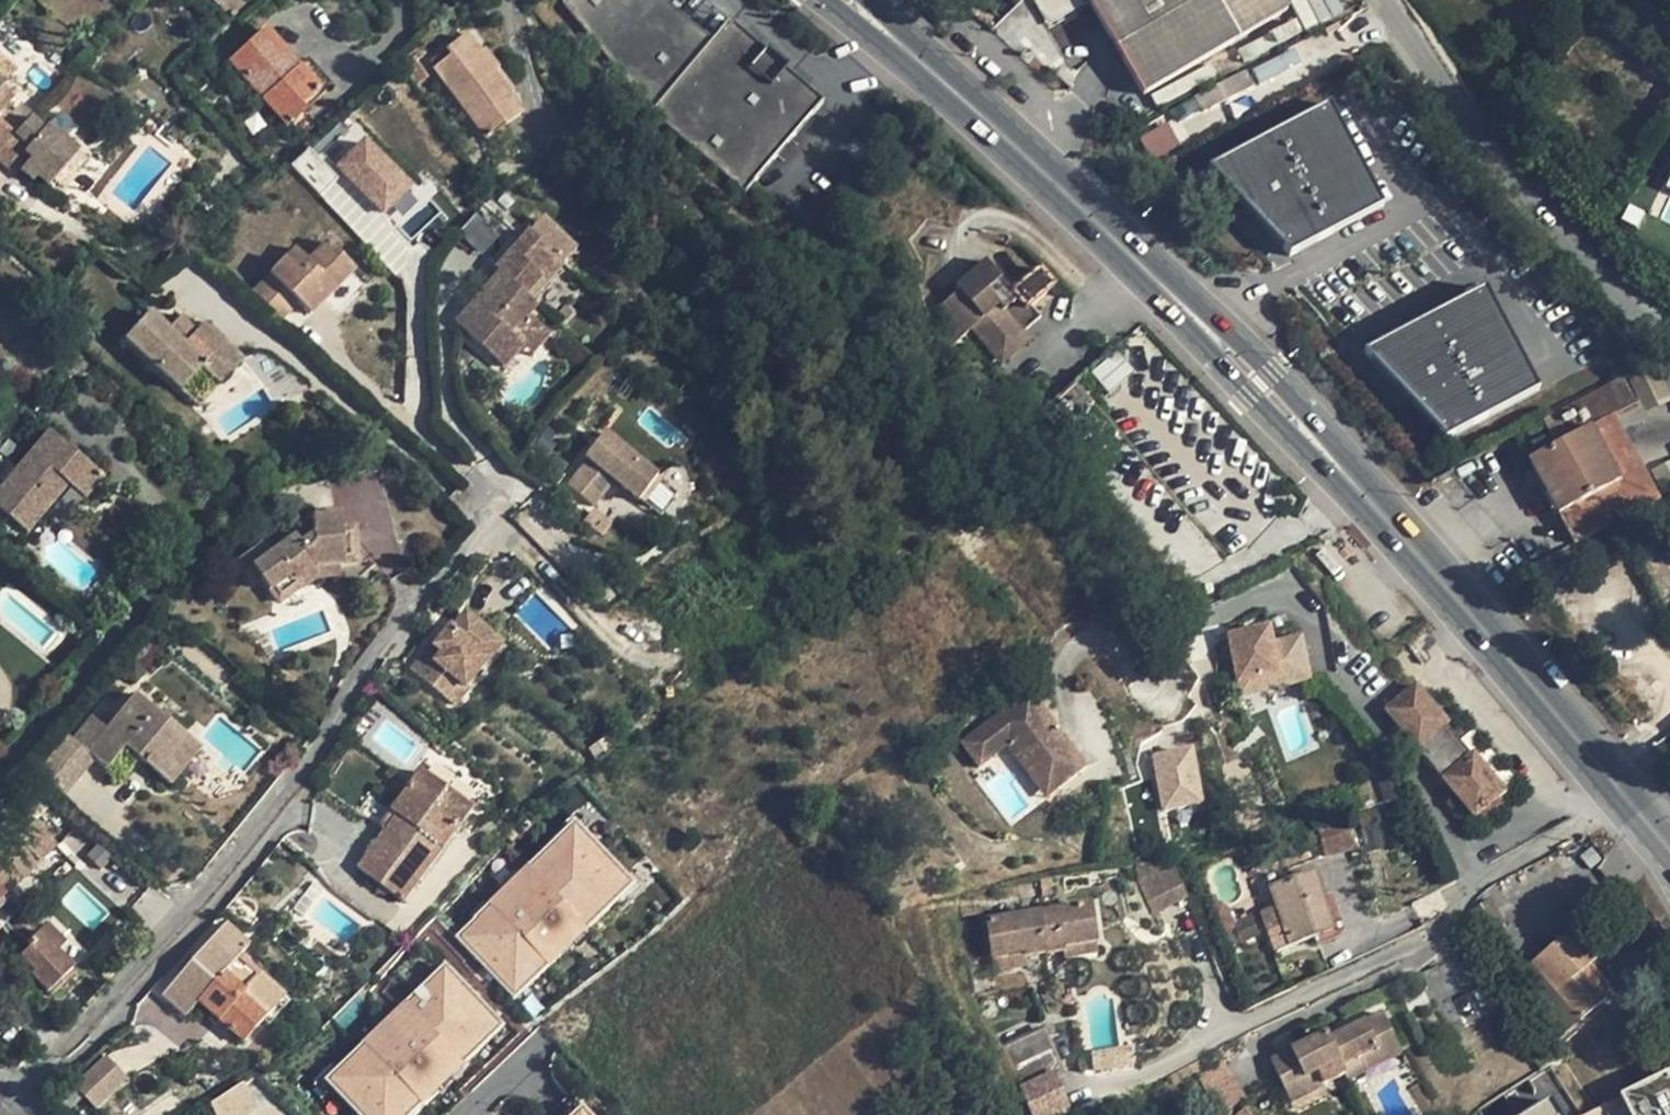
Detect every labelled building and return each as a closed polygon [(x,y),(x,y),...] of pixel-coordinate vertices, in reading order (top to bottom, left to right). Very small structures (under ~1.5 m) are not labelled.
[(660,0),(570,0),(654,113),(710,43),(660,0)] [(1048,23),(1077,6),(1073,0),(1034,0),(1048,23)] [(1216,0),(1097,0),(1090,5),(1143,96),(1239,39),(1216,0)] [(822,101),(727,21),(710,43),(654,113),(751,188),(822,101)] [(262,31),(228,62),(287,127),(294,121),(306,134),(317,123),(305,111),(302,107),(319,92),(296,67),(262,31)] [(475,57),(481,52),(466,33),(461,38),(475,57)] [(506,98),(490,77),(495,72),(481,52),(475,57),(461,38),(444,50),(448,56),(432,69),(485,140),(519,116),(506,98)] [(428,63),(432,69),(448,56),(444,50),(428,63)] [(1339,61),(1342,67),(1353,62),(1350,56),(1339,61)] [(306,58),(296,67),(319,92),(302,107),(305,111),(332,87),(306,58)] [(7,82),(12,75),(0,64),(0,76),(7,82)] [(1245,71),(1194,97),(1204,114),(1254,89),(1245,71)] [(512,94),(495,72),(490,77),(506,98),(512,94)] [(3,111),(14,98),(2,88),(7,82),(0,76),(0,114),(3,111)] [(1291,256),(1384,207),(1329,104),(1209,168),(1291,256)] [(0,114),(0,123),(14,134),(22,126),(3,111),(0,114)] [(29,159),(19,171),(33,183),(37,178),(47,188),(62,170),(77,152),(46,125),(42,131),(29,118),(22,126),(14,134),(13,136),(27,148),(22,153),(23,154),(29,159)] [(1150,156),(1178,145),(1169,122),(1141,133),(1150,156)] [(13,136),(14,134),(0,123),(0,151),(13,136)] [(385,214),(416,182),(364,132),(333,164),(385,214)] [(8,172),(13,166),(23,154),(22,153),(27,148),(13,136),(0,151),(0,165),(8,172)] [(62,170),(71,178),(86,160),(77,152),(62,170)] [(23,154),(13,166),(19,171),(29,159),(23,154)] [(567,245),(543,222),(496,271),(502,276),(530,303),(567,265),(557,255),(567,245)] [(295,250),(247,298),(277,323),(295,304),(308,315),(324,299),(317,292),(346,263),(326,243),(307,262),(295,250)] [(567,265),(577,254),(567,245),(557,255),(567,265)] [(959,291),(931,314),(955,343),(972,328),(995,356),(1022,333),(1013,321),(1031,306),(1054,287),(1040,269),(1012,291),(1001,280),(1003,279),(987,261),(956,287),(959,291)] [(346,263),(317,292),(324,299),(353,270),(346,263)] [(502,276),(456,325),(503,369),(523,347),(511,336),(529,317),(536,309),(530,303),(502,276)] [(1447,439),(1540,389),(1487,288),(1365,352),(1447,439)] [(1031,306),(1013,321),(1022,333),(1041,317),(1031,306)] [(146,315),(123,341),(179,390),(199,367),(220,385),(241,362),(201,326),(194,333),(178,319),(166,333),(146,315)] [(552,337),(529,317),(511,336),(523,347),(534,357),(552,337)] [(1022,333),(995,356),(1002,364),(1029,341),(1022,333)] [(1117,353),(1093,373),(1108,390),(1132,370),(1117,353)] [(1628,378),(1636,399),(1648,395),(1641,373),(1628,378)] [(1556,446),(1529,461),(1574,544),(1660,498),(1614,415),(1636,404),(1622,378),(1542,420),(1556,446)] [(22,530),(34,514),(38,518),(66,485),(83,500),(102,477),(48,433),(0,489),(0,511),(22,530)] [(639,502),(658,478),(606,434),(586,457),(590,461),(569,486),(593,506),(614,480),(639,502)] [(34,514),(22,530),(26,533),(38,518),(34,514)] [(260,576),(278,602),(300,586),(295,579),(312,567),(337,565),(355,564),(351,529),(339,531),(338,517),(309,520),(310,537),(298,546),(293,538),(269,556),(262,545),(239,562),(253,581),(260,576)] [(309,520),(288,531),(293,538),(298,546),(310,537),(309,520)] [(288,531),(262,545),(269,556),(293,538),(288,531)] [(312,567),(295,579),(300,586),(301,589),(315,579),(338,577),(337,565),(312,567)] [(429,656),(415,673),(455,706),(469,689),(467,688),(490,661),(475,649),(489,632),(468,614),(453,631),(451,629),(436,647),(443,654),(437,662),(429,656)] [(1268,630),(1228,638),(1237,684),(1278,676),(1277,669),(1306,662),(1301,638),(1271,644),(1268,630)] [(503,645),(489,632),(475,649),(490,661),(503,645)] [(436,647),(434,646),(413,670),(415,673),(429,656),(437,662),(443,654),(436,647)] [(1442,728),(1447,724),(1415,686),(1385,711),(1417,749),(1442,728)] [(1085,770),(1029,694),(961,743),(979,767),(1018,739),(1056,791),(1085,770)] [(91,719),(71,742),(103,770),(121,747),(167,785),(198,749),(134,696),(105,730),(91,719)] [(1417,749),(1442,779),(1467,758),(1442,728),(1417,749)] [(1056,791),(1018,739),(1007,748),(1045,799),(1056,791)] [(1159,809),(1204,803),(1195,743),(1151,750),(1159,809)] [(1504,793),(1472,754),(1467,758),(1442,779),(1474,818),(1504,793)] [(386,832),(358,869),(402,903),(474,810),(421,772),(391,813),(397,818),(386,832)] [(33,790),(20,803),(27,810),(40,797),(33,790)] [(391,813),(380,827),(386,832),(397,818),(391,813)] [(1352,851),(1346,821),(1317,826),(1325,857),(1352,851)] [(17,912),(3,897),(57,847),(33,822),(0,853),(0,927),(17,912)] [(512,1000),(632,889),(575,828),(455,940),(512,1000)] [(1137,877),(1141,886),(1175,870),(1171,862),(1137,864),(1137,877)] [(1187,898),(1175,870),(1141,886),(1153,914),(1187,898)] [(1334,931),(1314,874),(1269,889),(1276,909),(1284,931),(1269,936),(1274,951),(1334,931)] [(1234,925),(1225,904),(1219,900),(1218,897),(1216,893),(1206,897),(1206,898),(1206,899),(1207,901),(1208,903),(1209,905),(1210,909),(1213,917),(1214,920),(1221,934),(1225,932),(1236,928),(1234,925)] [(1090,907),(987,920),(992,958),(1025,953),(1026,956),(1063,951),(1063,948),(1096,944),(1090,907)] [(1284,931),(1276,909),(1261,915),(1269,936),(1284,931)] [(11,926),(28,944),(39,935),(21,916),(11,926)] [(1257,935),(1250,918),(1234,925),(1236,928),(1241,942),(1257,935)] [(39,935),(57,954),(66,945),(47,926),(39,935)] [(1584,969),(1588,965),(1599,957),(1574,926),(1531,962),(1580,1021),(1608,998),(1584,969)] [(250,947),(230,928),(167,996),(187,1015),(250,947)] [(368,946),(378,934),(369,928),(360,940),(368,946)] [(1241,942),(1236,928),(1225,932),(1231,946),(1241,942)] [(1097,954),(1096,944),(1063,948),(1063,951),(1064,958),(1097,954)] [(1025,953),(992,958),(995,971),(1027,966),(1026,956),(1025,953)] [(241,957),(197,1004),(243,1044),(286,996),(241,957)] [(1531,962),(1512,978),(1535,1005),(1561,1037),(1580,1021),(1531,962)] [(1613,994),(1588,965),(1584,969),(1608,998),(1613,994)] [(356,1114),(411,1114),(501,1031),(443,970),(324,1081),(356,1114)] [(1065,996),(1062,979),(1052,981),(1054,996),(1055,998),(1055,1000),(1058,1001),(1066,1005),(1068,1005),(1070,1005),(1072,1002),(1072,999),(1072,995),(1065,996)] [(1561,1037),(1535,1005),(1528,1012),(1552,1045),(1561,1037)] [(1382,1014),(1329,1040),(1345,1075),(1348,1081),(1367,1071),(1360,1058),(1395,1042),(1382,1014)] [(1003,1047),(1032,1114),(1072,1114),(1048,1059),(1055,1056),(1044,1029),(1003,1047)] [(1276,1058),(1270,1061),(1283,1090),(1315,1075),(1321,1086),(1345,1075),(1329,1040),(1326,1035),(1296,1049),(1276,1058)] [(1291,1039),(1272,1048),(1276,1058),(1296,1049),(1291,1039)] [(1395,1042),(1360,1058),(1367,1071),(1401,1055),(1395,1042)] [(1062,1072),(1055,1056),(1048,1059),(1055,1075),(1062,1072)] [(86,1114),(94,1114),(120,1086),(97,1065),(67,1098),(86,1114)] [(1579,1114),(1669,1114),(1669,1071),(1579,1114)] [(249,1075),(209,1103),(218,1114),(277,1114),(249,1075)] [(1315,1075),(1283,1090),(1289,1102),(1321,1086),(1315,1075)] [(1550,1101),(1530,1114),(1558,1114),(1550,1101)] [(1234,1114),(1252,1114),(1245,1106),(1234,1114)]
